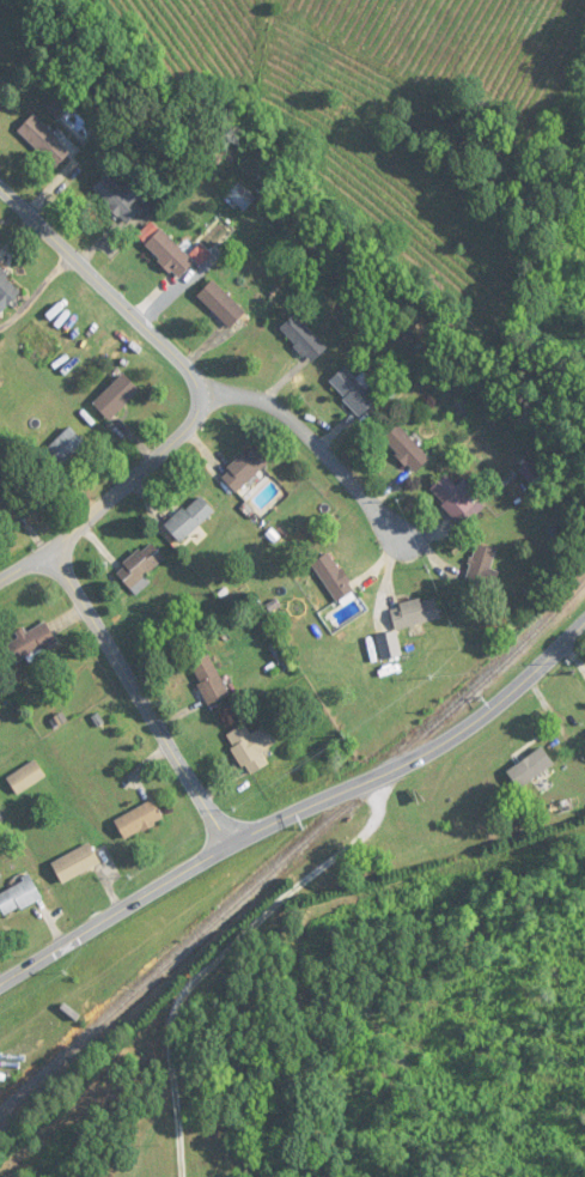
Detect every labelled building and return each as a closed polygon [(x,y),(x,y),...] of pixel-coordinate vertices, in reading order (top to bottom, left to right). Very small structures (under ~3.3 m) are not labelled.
[(18,131),(56,169),(72,153),(34,115),(18,131)] [(123,189),(108,174),(93,189),(127,224),(142,209),(136,203),(146,193),(132,180),(123,189)] [(246,211),(256,200),(240,184),(229,195),(246,211)] [(180,279),(196,263),(162,229),(146,245),(180,279)] [(0,268),(0,314),(23,291),(0,268)] [(247,313),(214,280),(198,296),(231,329),(247,313)] [(280,329),(312,364),(328,349),(296,314),(280,329)] [(329,382),(361,417),(377,401),(346,367),(329,382)] [(140,390),(124,374),(93,404),(109,421),(140,390)] [(431,458),(398,425),(383,440),(416,473),(431,458)] [(39,458),(54,474),(86,442),(70,427),(39,458)] [(271,462),(256,445),(221,476),(236,493),(271,462)] [(430,490),(458,520),(475,505),(446,475),(430,490)] [(181,543),(216,514),(201,496),(166,525),(181,543)] [(145,577),(166,560),(152,542),(116,571),(136,596),(151,584),(145,577)] [(463,578),(491,594),(502,574),(490,568),(498,553),(481,544),(463,578)] [(354,593),(333,553),(314,563),(335,603),(354,593)] [(390,613),(399,633),(441,614),(432,594),(390,613)] [(4,646),(15,666),(57,641),(45,621),(4,646)] [(377,638),(384,660),(402,655),(395,632),(377,638)] [(190,665),(210,706),(230,696),(209,655),(190,665)] [(269,765),(263,752),(277,744),(267,726),(251,735),(246,725),(227,735),(248,776),(269,765)] [(565,758),(559,749),(514,780),(520,789),(565,758)] [(47,776),(35,760),(8,779),(19,795),(47,776)] [(114,821),(125,841),(165,820),(155,800),(114,821)] [(101,865),(91,844),(52,863),(62,884),(101,865)] [(32,878),(0,893),(0,908),(5,918),(42,899),(32,878)]
